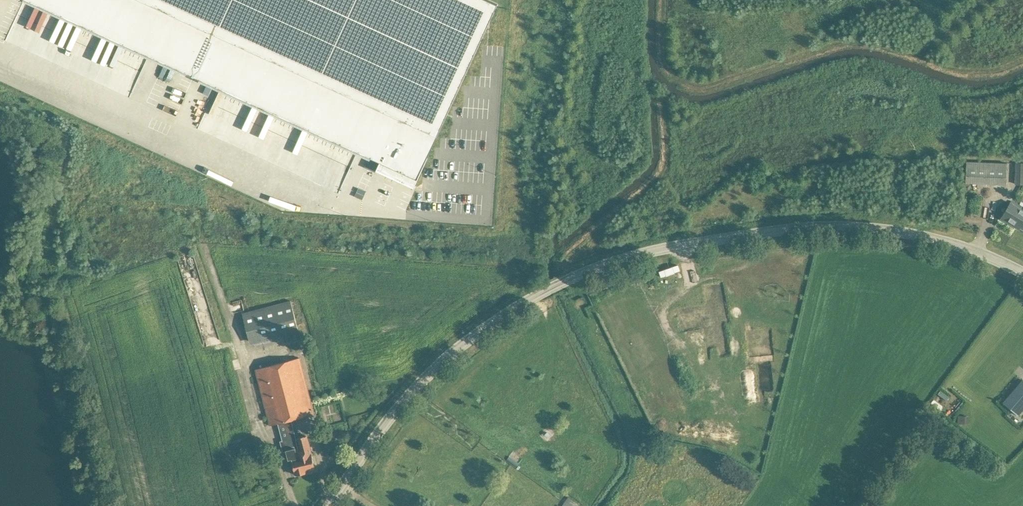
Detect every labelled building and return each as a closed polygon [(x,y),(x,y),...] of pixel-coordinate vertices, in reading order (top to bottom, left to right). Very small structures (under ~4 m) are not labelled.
[(384,164),(382,170),(415,185),(498,5),(488,0),(27,0),(384,164)] [(1006,184),(1007,163),(966,162),(966,183),(1006,184)] [(1010,203),(1001,218),(1015,227),(1017,225),(1022,228),(1022,211),(1010,203)] [(646,283),(644,276),(638,277),(637,275),(630,277),(632,286),(646,283)] [(291,301),(243,313),(250,342),(298,330),(291,301)] [(255,370),(270,426),(278,423),(283,441),(281,441),(284,451),(286,451),(289,460),(292,459),(296,475),(306,472),(297,438),(296,438),(291,420),(314,414),(300,358),(255,370)] [(1022,379),(1003,401),(1018,415),(1022,409),(1022,380),(1022,379)] [(306,436),(297,438),(306,472),(316,469),(312,453),(311,454),(306,436)] [(578,504),(568,497),(561,505),(577,505),(578,504)]
